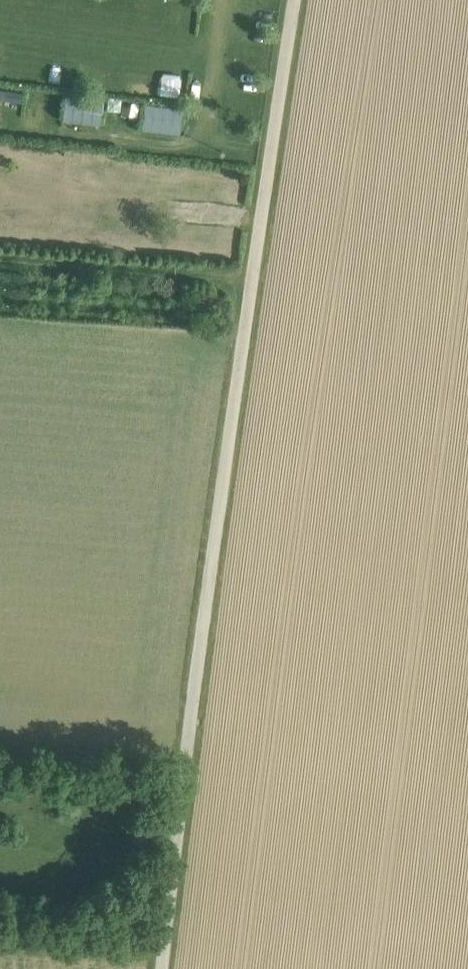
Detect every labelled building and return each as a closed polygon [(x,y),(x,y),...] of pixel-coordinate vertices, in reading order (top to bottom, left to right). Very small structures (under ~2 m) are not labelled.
[(22,102),(24,92),(0,89),(0,99),(22,102)] [(66,96),(63,120),(102,124),(104,100),(66,96)] [(146,105),(143,129),(172,132),(173,123),(182,124),(184,110),(146,105)]
